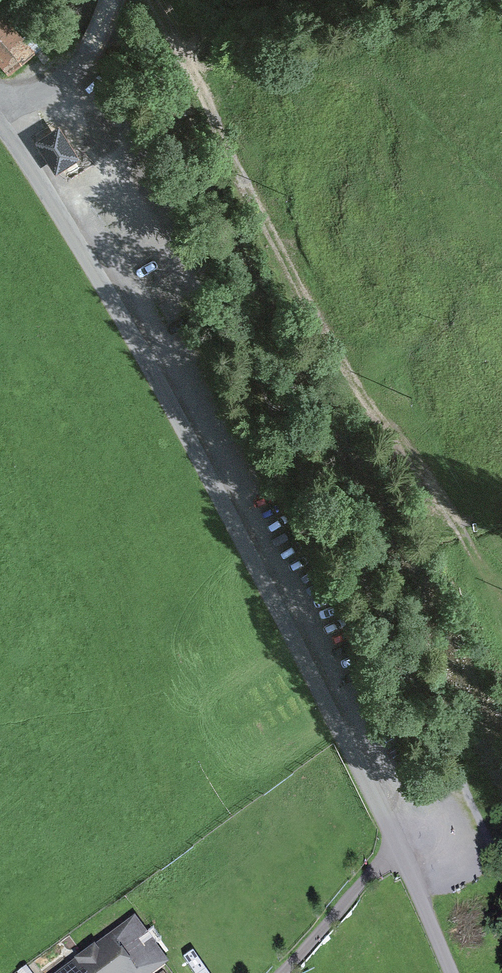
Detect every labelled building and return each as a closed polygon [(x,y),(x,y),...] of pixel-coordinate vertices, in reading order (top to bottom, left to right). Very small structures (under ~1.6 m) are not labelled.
[(9,71),(31,52),(0,16),(0,61),(9,71)] [(59,127),(35,141),(55,176),(81,160),(59,127)] [(59,972),(156,972),(169,963),(135,917),(59,972)]
